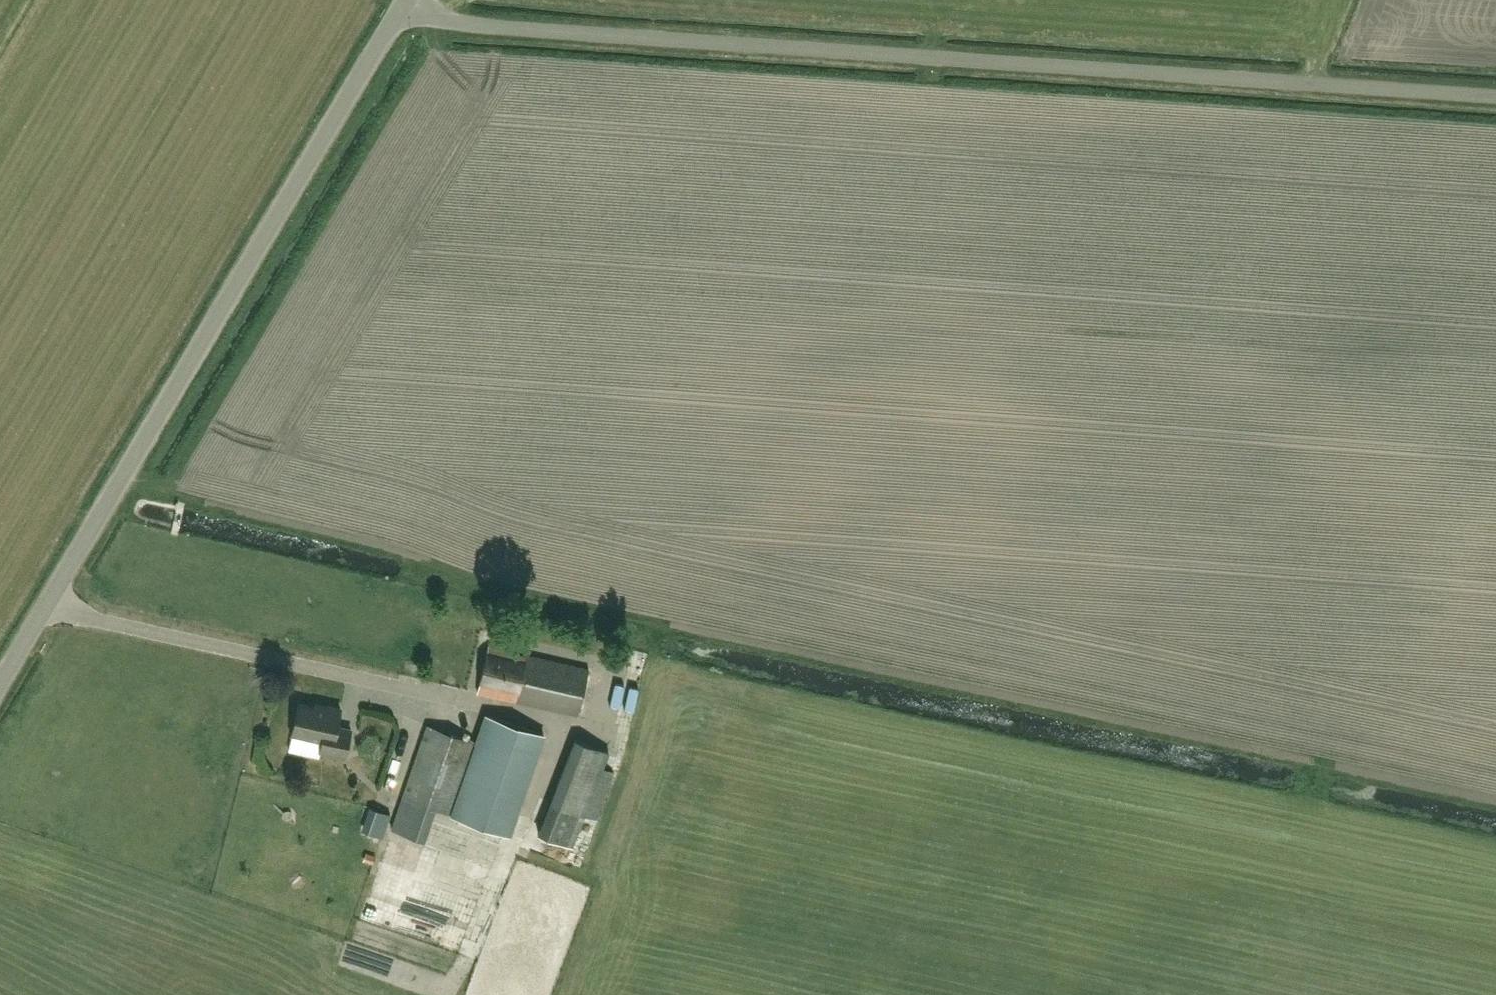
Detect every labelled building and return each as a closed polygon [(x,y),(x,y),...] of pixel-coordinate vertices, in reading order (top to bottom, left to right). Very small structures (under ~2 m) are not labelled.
[(578,713),(589,667),(488,643),(477,690),(578,713)] [(325,708),(299,703),(292,733),(322,740),(320,750),(345,756),(351,729),(337,725),(341,708),(326,705),(325,708)] [(541,732),(487,714),(453,813),(506,832),(541,732)] [(403,796),(451,813),(475,741),(427,725),(403,796)] [(585,816),(585,815),(603,768),(610,751),(575,737),(536,832),(572,847),(585,816)] [(595,819),(613,772),(603,768),(585,815),(595,819)] [(542,947),(569,877),(530,861),(500,936),(514,942),(516,937),(542,947)]
